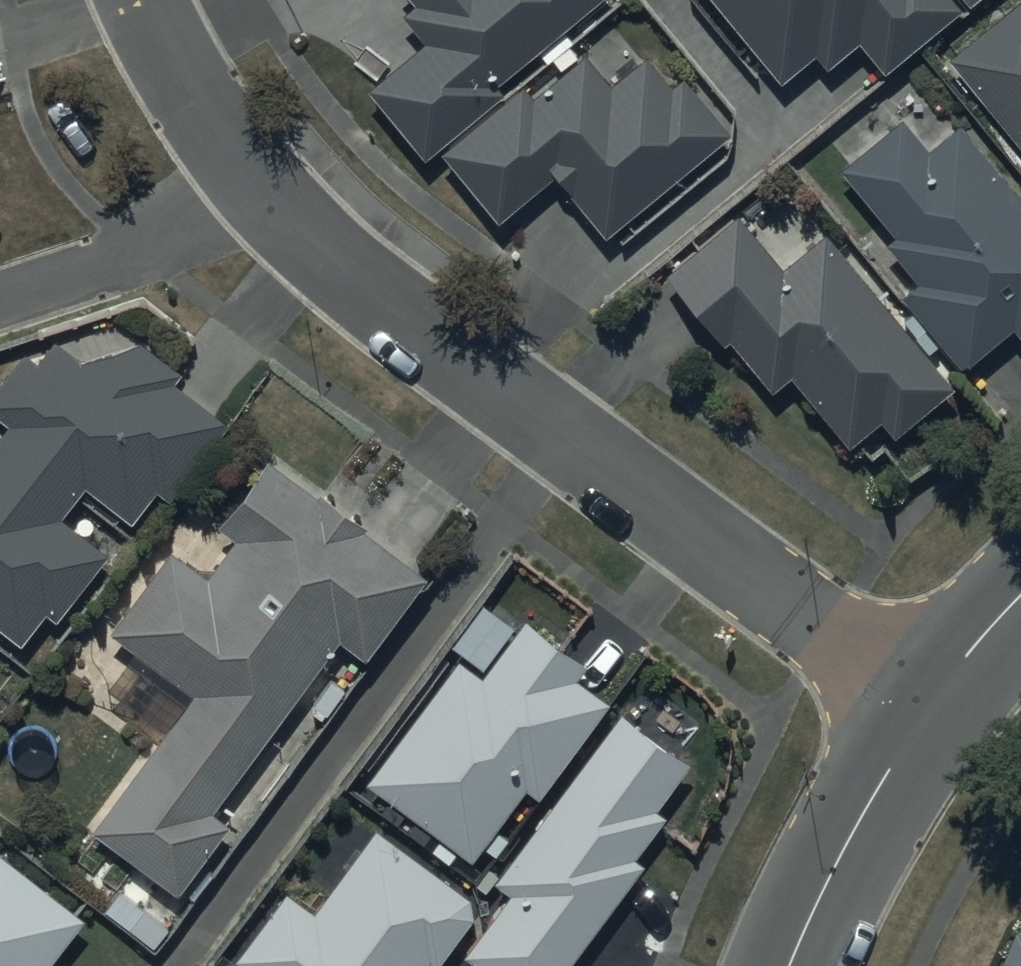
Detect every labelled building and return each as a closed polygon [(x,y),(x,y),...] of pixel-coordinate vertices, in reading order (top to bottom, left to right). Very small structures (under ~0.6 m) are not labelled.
[(591,0),(407,0),(411,4),(398,15),(422,43),(366,91),(423,157),(500,91),(494,83),(591,0)] [(779,79),(810,52),(823,66),(853,41),(879,73),(956,8),(950,0),(712,0),(779,79)] [(945,54),(1020,149),(1020,0),(1013,0),(945,54)] [(529,94),(520,84),(436,153),(492,222),(552,173),(600,233),(724,132),(681,79),(672,86),(646,54),(609,85),(581,52),(529,94)] [(837,167),(892,234),(882,242),(913,280),(898,292),(960,368),(1008,329),(1015,337),(1020,332),(1020,204),(956,124),(926,149),(899,116),(837,167)] [(734,215),(664,272),(719,346),(726,341),(766,390),(786,374),(844,445),(876,419),(888,433),(946,386),(821,232),(777,268),(734,215)] [(18,644),(45,610),(55,618),(107,553),(91,541),(97,532),(68,509),(86,487),(129,522),(156,488),(169,499),(228,426),(172,380),(178,372),(140,341),(81,358),(57,338),(39,360),(27,351),(0,383),(0,418),(8,425),(0,434),(0,630),(18,644)] [(425,575),(267,459),(218,526),(233,537),(206,575),(170,549),(109,633),(193,695),(93,831),(176,891),(227,822),(212,810),(338,639),(364,658),(425,575)] [(456,658),(364,781),(471,861),(525,786),(537,795),(608,703),(577,679),(588,664),(525,616),(479,675),(456,658)] [(462,951),(481,965),(568,965),(645,865),(635,857),(664,819),(655,812),(691,765),(622,712),(493,879),(509,892),(462,951)] [(234,959),(244,965),(424,965),(428,960),(436,965),(473,916),(469,898),(376,828),(313,911),(285,890),(234,959)] [(50,964),(85,920),(0,853),(0,965),(52,965),(50,964)] [(997,965),(1020,965),(1020,927),(1015,925),(997,965)]
